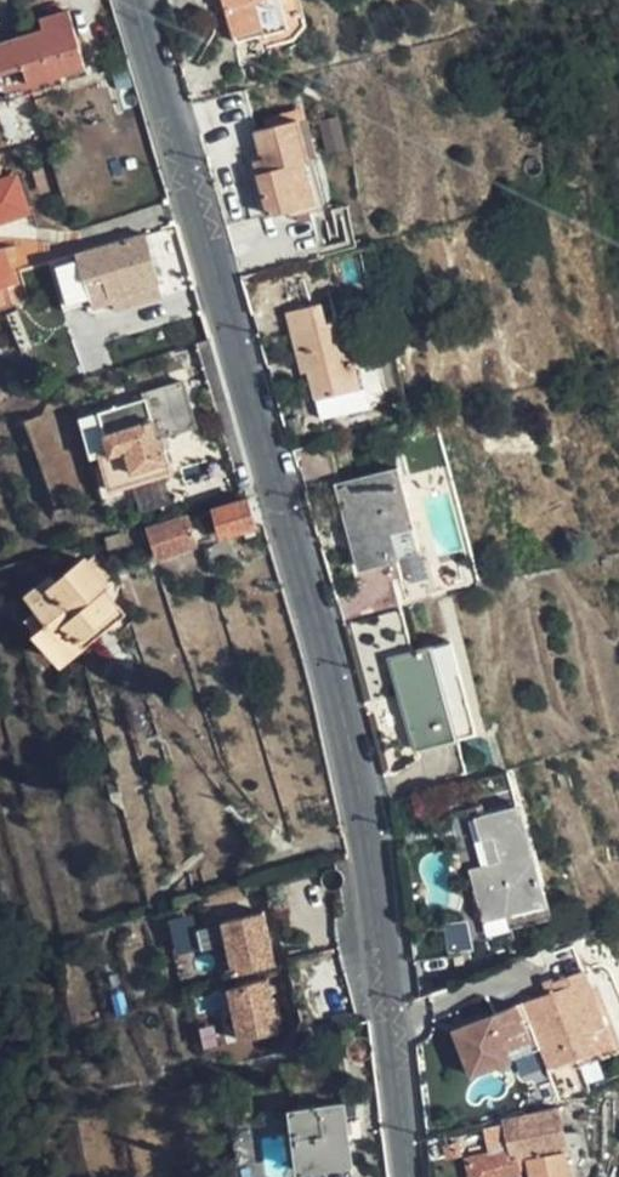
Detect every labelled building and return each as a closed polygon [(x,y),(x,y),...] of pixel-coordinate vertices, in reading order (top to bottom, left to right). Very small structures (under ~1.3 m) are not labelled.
[(279,0),(229,0),(242,44),(282,33),(274,3),(280,1),(279,0)] [(60,73),(85,66),(69,8),(39,17),(43,31),(0,43),(0,101),(62,83),(60,73)] [(320,199),(298,120),(254,131),(265,168),(256,170),(269,212),(320,199)] [(0,155),(0,220),(28,210),(8,153),(1,154),(0,155)] [(145,235),(53,263),(60,288),(104,276),(110,297),(159,283),(145,235)] [(19,309),(18,306),(11,285),(16,283),(15,274),(5,248),(0,249),(0,314),(19,309)] [(355,366),(348,337),(336,340),(330,320),(314,324),(309,306),(286,311),(298,353),(307,351),(311,367),(308,368),(317,399),(356,388),(351,367),(355,366)] [(144,409),(122,417),(131,447),(195,426),(180,382),(140,395),(144,409)] [(419,549),(396,467),(337,483),(360,565),(419,549)] [(253,522),(245,494),(242,495),(214,504),(222,531),(253,522)] [(214,504),(187,512),(194,540),(222,531),(214,504)] [(187,512),(155,522),(148,524),(154,544),(157,552),(194,540),(187,512)] [(154,544),(148,524),(106,537),(110,548),(126,543),(128,551),(154,544)] [(121,613),(103,590),(105,588),(99,581),(104,576),(93,561),(86,566),(81,561),(51,585),(49,582),(30,596),(30,603),(47,625),(37,633),(60,662),(121,613)] [(454,642),(440,645),(466,737),(479,733),(454,642)] [(466,737),(440,645),(392,659),(417,751),(466,737)] [(546,894),(521,804),(476,815),(482,838),(492,836),(498,860),(471,869),(483,912),(546,894)] [(272,968),(258,915),(220,926),(221,929),(234,979),(272,968)] [(456,947),(477,943),(472,917),(451,921),(456,947)] [(234,979),(221,929),(194,935),(202,963),(213,961),(219,983),(234,979)] [(584,972),(556,982),(560,994),(552,997),(468,1025),(471,1033),(458,1037),(472,1081),(540,1057),(545,1073),(566,1065),(611,1048),(590,988),(584,972)] [(560,994),(556,982),(548,985),(552,997),(560,994)] [(590,988),(611,1048),(566,1065),(570,1076),(618,1058),(618,1041),(600,984),(590,988)] [(281,1035),(268,987),(228,997),(234,1018),(241,1046),(281,1035)] [(234,1018),(208,1024),(214,1052),(241,1046),(234,1018)] [(471,1033),(468,1025),(455,1030),(458,1037),(471,1033)] [(289,1107),(293,1166),(323,1164),(344,1162),(341,1103),(289,1107)] [(557,1108),(506,1118),(513,1146),(468,1158),(472,1176),(502,1176),(519,1173),(515,1157),(527,1155),(565,1144),(557,1108)] [(565,1144),(527,1155),(532,1176),(573,1176),(565,1144)] [(323,1164),(324,1176),(346,1176),(344,1162),(323,1164)]
